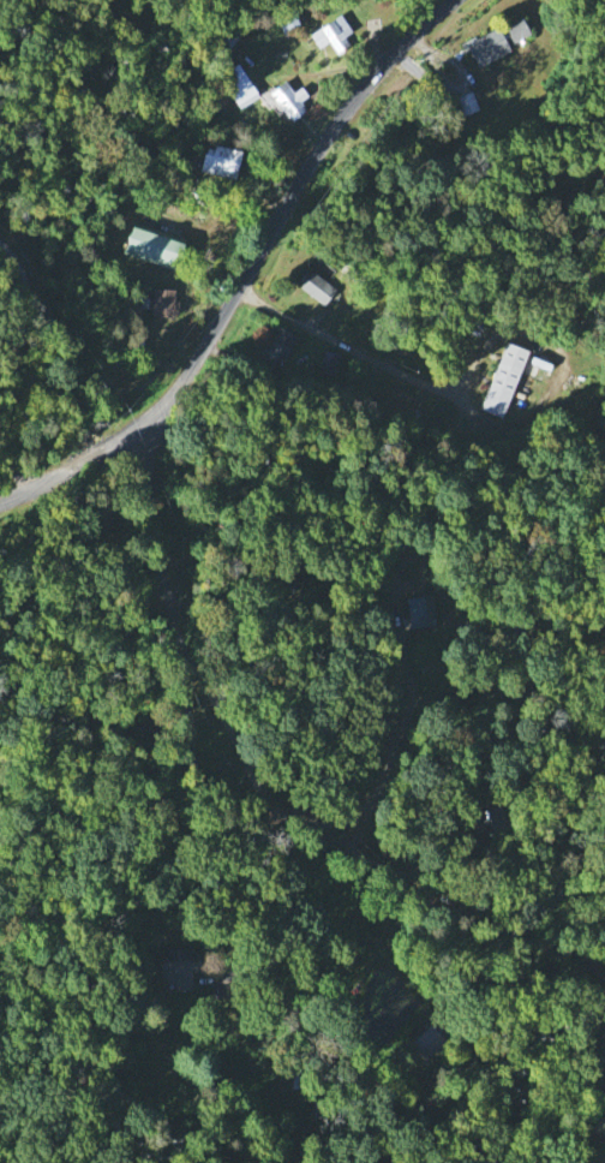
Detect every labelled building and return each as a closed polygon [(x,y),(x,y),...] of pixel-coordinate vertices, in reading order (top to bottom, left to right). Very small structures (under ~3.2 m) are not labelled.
[(344,35),(352,30),(340,13),(310,33),(319,47),(329,41),(336,52),(349,44),(344,35)] [(511,42),(530,33),(522,17),(503,26),(511,42)] [(465,42),(477,66),(509,50),(497,26),(465,42)] [(258,97),(241,62),(222,71),(239,106),(258,97)] [(301,85),(293,90),(284,78),(259,96),(267,107),(276,101),(289,121),(307,109),(300,100),(308,95),(301,85)] [(241,151),(206,142),(199,169),(235,178),(241,151)] [(183,242),(129,225),(121,251),(174,268),(183,242)] [(297,284),(323,304),(336,287),(309,267),(297,284)] [(177,316),(178,298),(174,298),(174,288),(151,287),(150,315),(177,316)] [(296,333),(278,325),(267,350),(285,358),(296,333)] [(501,416),(528,350),(506,341),(479,408),(501,416)] [(340,353),(323,348),(318,370),(335,374),(340,353)] [(411,595),(412,625),(435,625),(434,594),(411,595)] [(169,947),(171,988),(196,987),(195,946),(169,947)] [(413,1034),(430,1053),(445,1039),(428,1020),(413,1034)]
